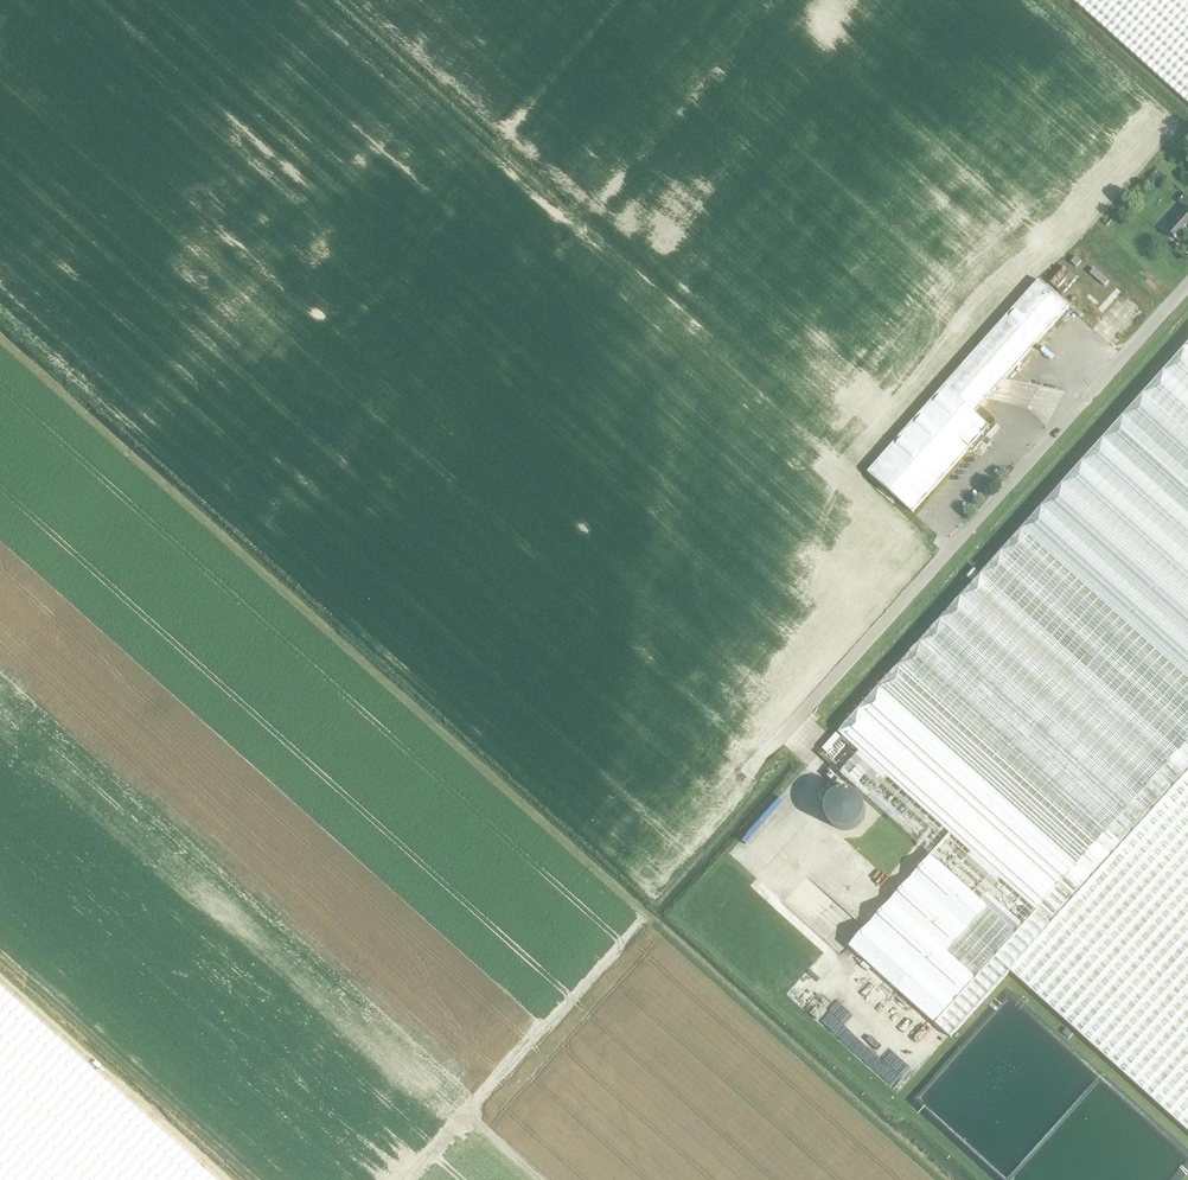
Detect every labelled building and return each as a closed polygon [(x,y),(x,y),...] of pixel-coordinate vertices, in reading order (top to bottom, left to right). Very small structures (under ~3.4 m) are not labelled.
[(1187,103),(1187,0),(1073,0),(1187,103)] [(1174,237),(1173,237),(1175,240),(1176,239),(1179,242),(1187,232),(1187,197),(1185,194),(1178,201),(1184,206),(1164,228),(1174,237)] [(1071,262),(1077,267),(1082,261),(1076,256),(1071,262)] [(1062,294),(1076,278),(1064,267),(1050,283),(1062,294)] [(1108,281),(1094,269),(1091,273),(1105,285),(1108,281)] [(982,406),(988,399),(1006,379),(1069,307),(1070,307),(1045,285),(1039,279),(874,465),(868,472),(913,513),(920,505),(963,456),(967,452),(990,427),(975,414),(982,406)] [(981,574),(839,732),(860,751),(841,773),(932,855),(851,946),(936,1022),(1037,910),(1051,923),(1187,771),(1187,343),(981,574)] [(975,569),(968,577),(972,580),(979,573),(975,569)] [(0,987),(0,1179),(216,1179),(0,987)]
